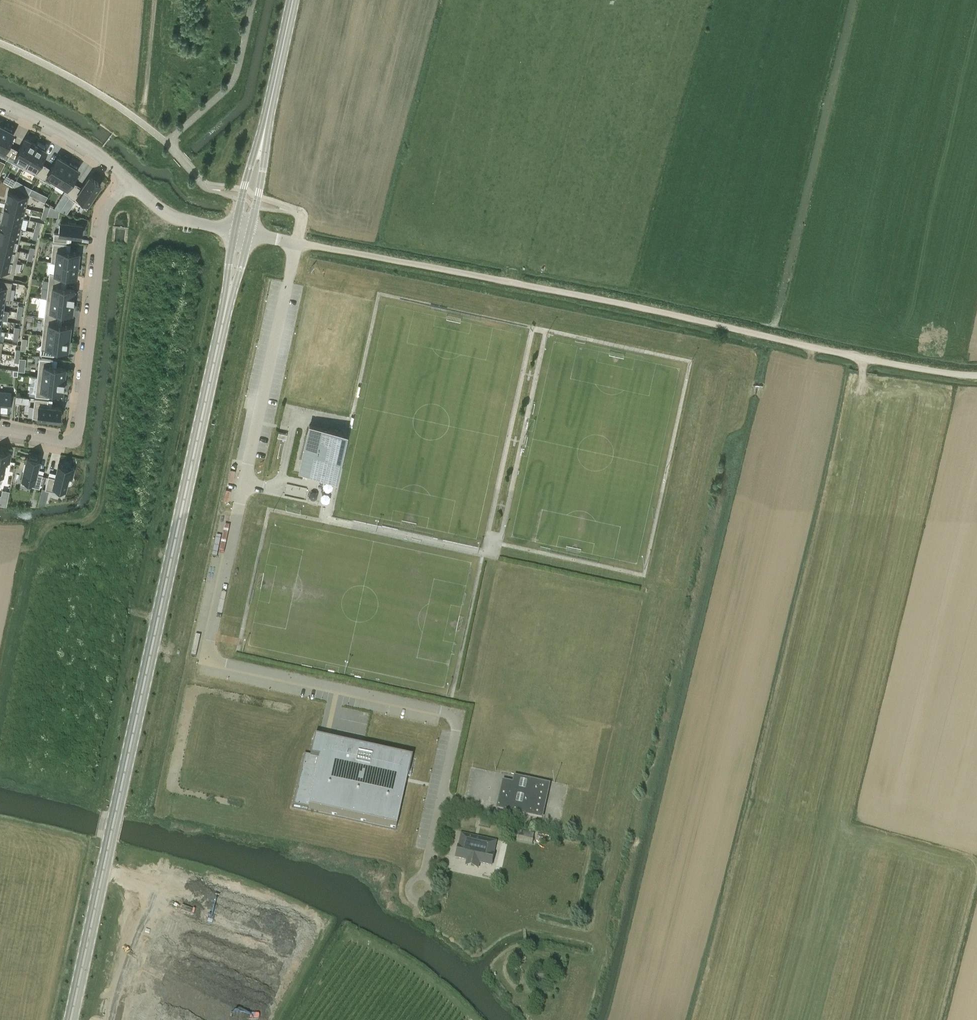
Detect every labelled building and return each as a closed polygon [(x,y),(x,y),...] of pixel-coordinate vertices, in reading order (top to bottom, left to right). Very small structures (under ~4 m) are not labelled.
[(0,132),(0,154),(7,158),(13,147),(7,144),(13,132),(3,127),(0,132)] [(13,147),(7,158),(23,167),(35,145),(25,139),(19,150),(13,147)] [(35,145),(23,167),(39,175),(45,165),(39,161),(45,150),(35,145)] [(45,165),(39,175),(55,184),(56,183),(68,163),(58,157),(51,168),(45,165)] [(68,163),(56,183),(66,189),(65,191),(70,194),(76,185),(76,184),(71,180),(78,169),(68,163)] [(4,182),(13,186),(16,180),(7,175),(4,182)] [(76,185),(70,194),(69,195),(85,206),(100,183),(90,176),(82,189),(76,185)] [(32,188),(27,186),(23,192),(28,194),(32,188)] [(28,194),(36,198),(39,192),(32,188),(28,194)] [(8,191),(5,203),(24,207),(27,196),(8,191)] [(65,191),(59,199),(64,203),(69,195),(70,194),(65,191)] [(5,203),(3,213),(22,218),(24,207),(5,203)] [(3,213),(0,224),(19,228),(22,218),(3,213)] [(54,232),(53,240),(67,242),(68,235),(81,236),(82,223),(60,220),(59,233),(54,232)] [(0,224),(0,235),(18,239),(20,228),(19,228),(0,224)] [(15,250),(18,239),(0,235),(0,246),(15,250)] [(53,242),(51,261),(55,262),(77,264),(79,252),(66,251),(67,244),(53,242)] [(16,261),(19,250),(15,250),(0,246),(0,257),(16,261)] [(1,269),(0,274),(0,275),(12,278),(16,261),(0,257),(0,268),(1,269)] [(49,272),(48,280),(62,281),(63,275),(76,276),(77,264),(55,262),(54,273),(49,272)] [(4,298),(9,299),(12,281),(0,280),(0,298),(4,298)] [(48,280),(46,298),(73,301),(74,289),(62,287),(62,281),(48,280)] [(46,298),(44,316),(58,318),(59,311),(72,313),(73,301),(46,298)] [(44,316),(42,335),(69,338),(70,326),(57,324),(58,318),(44,316)] [(42,335),(40,353),(54,355),(54,348),(67,350),(69,338),(42,335)] [(39,358),(37,377),(64,380),(65,368),(52,366),(53,359),(39,358)] [(37,377),(35,395),(49,397),(49,390),(62,392),(64,380),(37,377)] [(9,410),(11,392),(0,392),(0,410),(9,410)] [(34,398),(32,417),(45,418),(45,420),(53,421),(53,419),(59,420),(61,407),(48,406),(48,400),(34,398)] [(332,474),(341,432),(309,425),(300,467),(332,474)] [(2,479),(5,461),(9,462),(11,453),(0,451),(0,479),(2,479)] [(24,470),(21,483),(40,488),(43,474),(36,472),(39,460),(37,459),(37,458),(29,456),(29,457),(27,457),(26,463),(24,462),(22,470),(24,470)] [(48,475),(45,489),(64,494),(68,476),(72,477),(74,468),(58,464),(55,477),(48,475)] [(318,741),(313,740),(309,758),(303,756),(291,810),(396,832),(407,782),(408,778),(411,761),(362,750),(318,741)] [(514,784),(503,781),(498,808),(543,818),(550,785),(534,781),(532,793),(513,789),(514,784)] [(520,830),(517,842),(532,845),(535,834),(520,830)] [(496,854),(495,853),(497,842),(462,835),(459,846),(456,858),(469,861),(481,864),(481,863),(493,865),(496,854)]
